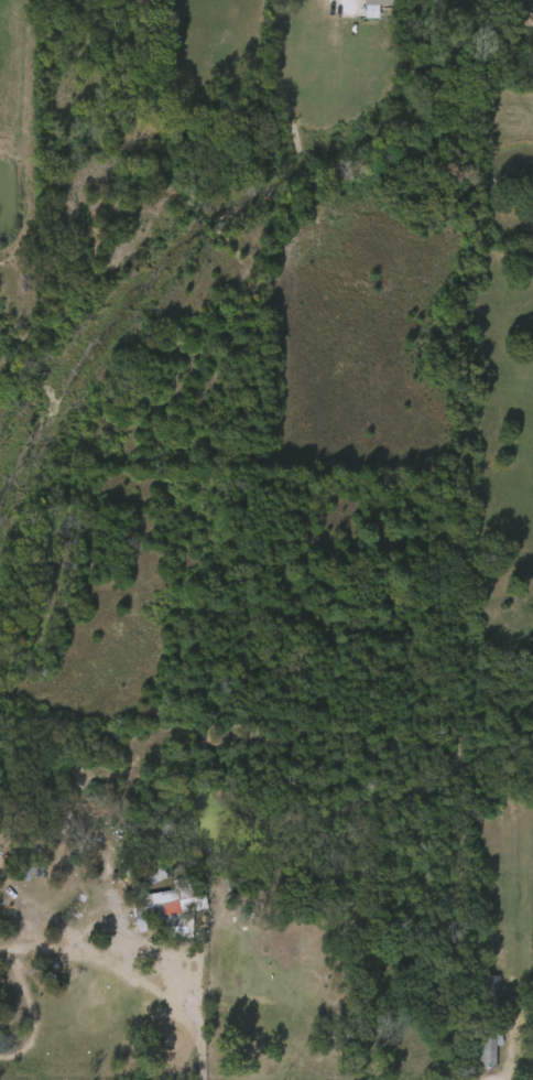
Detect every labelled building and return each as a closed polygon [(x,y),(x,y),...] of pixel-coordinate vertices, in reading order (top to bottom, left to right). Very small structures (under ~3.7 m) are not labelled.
[(126,905),(128,919),(121,921),(124,943),(134,941),(133,933),(152,930),(155,949),(181,945),(178,922),(193,920),(191,905),(183,906),(182,896),(126,905)] [(503,1023),(503,1039),(498,1039),(498,1066),(492,1066),(492,1071),(486,1071),(487,1066),(481,1066),(481,1038),(476,1038),(476,1023),(503,1023)] [(482,1056),(488,1056),(487,1038),(471,1038),(471,1046),(466,1047),(467,1079),(483,1079),(482,1056)]
